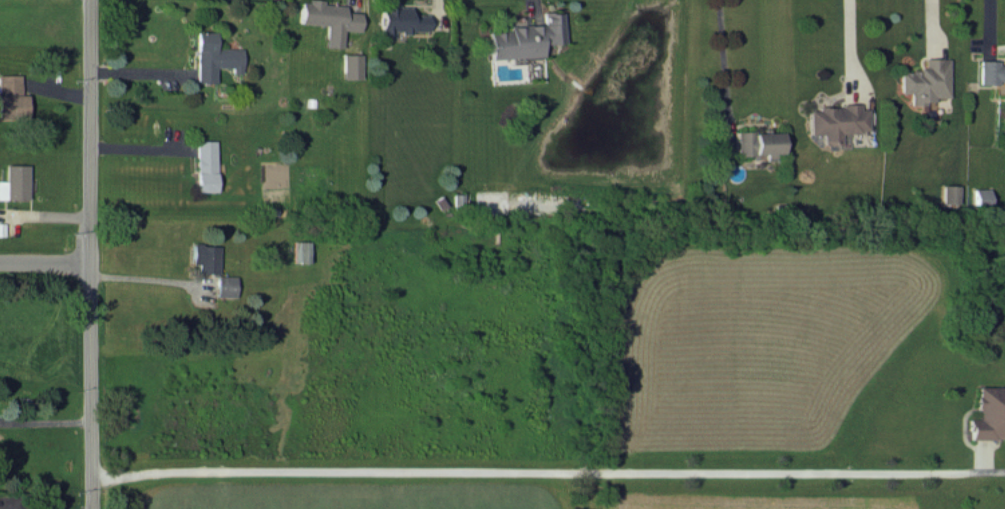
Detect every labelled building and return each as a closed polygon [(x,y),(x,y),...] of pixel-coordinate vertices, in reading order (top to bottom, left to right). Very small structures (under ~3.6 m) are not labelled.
[(322,46),(339,47),(340,29),(357,30),(358,11),(342,10),(342,5),(320,3),(320,0),(315,0),(298,0),(297,23),(323,24),(322,46)] [(378,36),(390,36),(390,31),(425,31),(425,13),(408,14),(408,6),(396,6),(396,1),(377,1),(378,36)] [(487,59),(538,55),(538,44),(560,42),(558,11),(539,12),(540,24),(506,26),(506,30),(485,31),(487,59)] [(240,48),(213,48),(214,31),(195,31),(193,82),(213,82),(213,66),(231,67),(231,72),(240,73),(240,48)] [(358,78),(358,54),(340,53),(340,78),(358,78)] [(946,58),(921,57),(921,70),(897,69),(897,92),(907,92),(907,105),(922,105),(922,98),(945,98),(946,58)] [(1004,83),(1004,64),(995,64),(995,60),(977,59),(977,82),(1004,83)] [(26,117),(25,94),(20,94),(19,74),(0,74),(0,117),(26,117)] [(806,134),(819,133),(820,143),(837,143),(837,132),(865,131),(865,107),(857,108),(857,104),(814,105),(814,109),(805,110),(806,134)] [(213,191),(214,140),(195,140),(194,191),(213,191)] [(4,164),(3,180),(0,180),(0,198),(26,199),(26,164),(4,164)] [(941,203),(957,204),(957,185),(941,184),(941,203)] [(988,188),(973,188),(973,205),(989,205),(988,188)] [(308,262),(309,241),(292,240),(292,262),(308,262)] [(217,273),(218,244),(191,243),(191,263),(197,263),(196,272),(217,273)] [(215,295),(234,296),(235,276),(215,275),(215,295)] [(975,386),(975,418),(968,418),(968,438),(1004,438),(1004,386),(975,386)]
